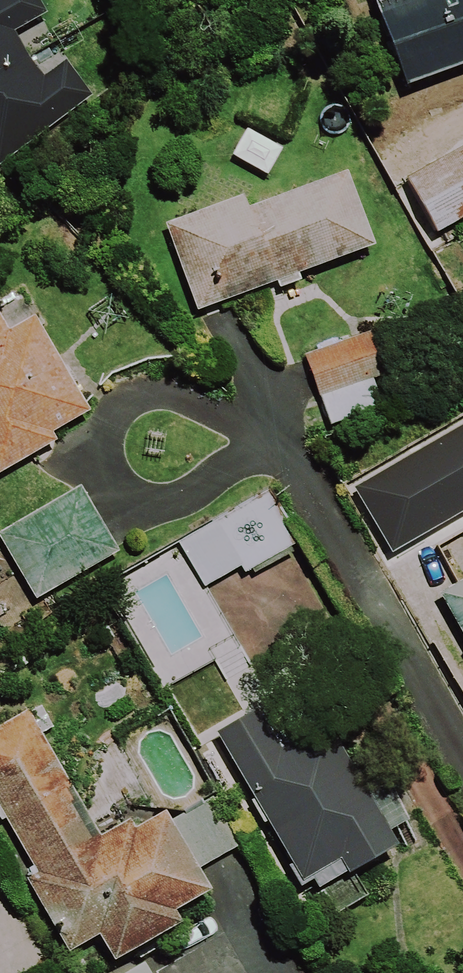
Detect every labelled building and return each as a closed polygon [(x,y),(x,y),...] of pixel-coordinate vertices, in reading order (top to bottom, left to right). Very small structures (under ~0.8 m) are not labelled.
[(40,0),(0,0),(0,165),(93,94),(66,58),(44,75),(29,56),(15,31),(47,12),(40,0)] [(408,84),(462,65),(462,0),(378,0),(408,84)] [(409,175),(440,231),(462,218),(462,145),(409,175)] [(376,243),(348,169),(250,205),(245,192),(167,221),(200,309),(278,280),(280,286),(303,277),(301,271),(376,243)] [(54,430),(91,409),(36,314),(10,328),(0,310),(0,471),(58,438),(54,430)] [(403,401),(374,328),(305,356),(334,428),(403,401)] [(82,484),(0,529),(0,534),(35,597),(119,551),(82,484)] [(204,586),(242,564),(246,571),(299,542),(269,489),(206,524),(209,531),(182,546),(204,586)] [(442,589),(462,627),(462,578),(442,589)] [(386,771),(366,782),(331,722),(284,749),(260,707),(217,731),(305,884),(317,877),(322,886),(402,841),(394,826),(412,816),(386,771)] [(184,919),(177,907),(213,887),(167,807),(137,824),(132,817),(102,834),(29,708),(0,725),(0,806),(35,867),(24,873),(69,950),(100,932),(115,959),(184,919)] [(146,961),(125,972),(153,972),(146,961)]
